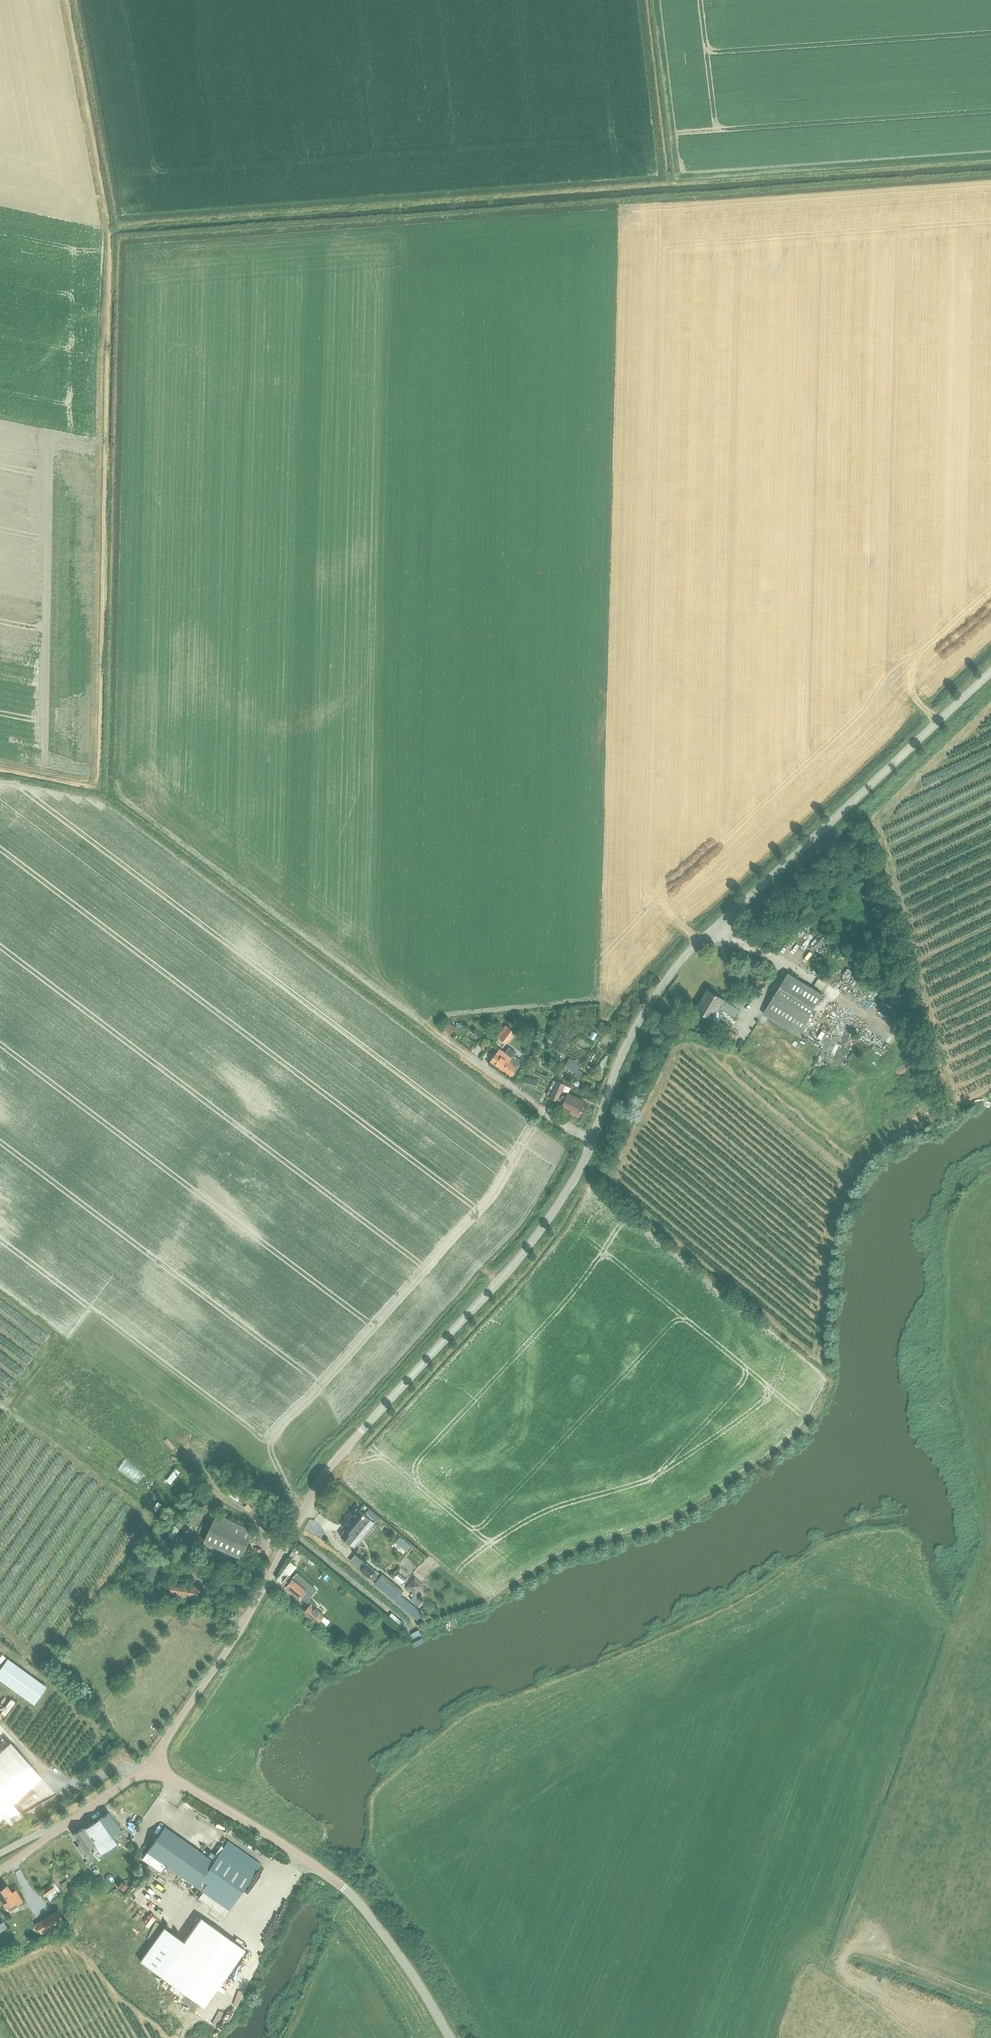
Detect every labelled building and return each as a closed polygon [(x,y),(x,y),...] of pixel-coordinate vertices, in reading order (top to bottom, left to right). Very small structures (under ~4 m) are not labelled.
[(829,935),(827,937),(839,947),(841,944),(829,935)] [(838,981),(845,984),(850,970),(844,967),(838,981)] [(821,993),(788,973),(763,1013),(797,1034),(821,993)] [(816,978),(812,984),(819,989),(823,983),(816,978)] [(742,1010),(708,990),(696,1009),(712,1019),(718,1011),(722,1014),(724,1010),(737,1018),(742,1010)] [(735,995),(731,1002),(740,1007),(744,1000),(735,995)] [(451,1035),(456,1028),(448,1023),(444,1030),(451,1035)] [(502,1040),(507,1044),(515,1033),(511,1029),(502,1040)] [(593,1031),(589,1037),(594,1040),(598,1034),(593,1031)] [(500,1051),(491,1062),(511,1078),(518,1068),(517,1067),(509,1062),(514,1056),(516,1052),(510,1047),(506,1053),(501,1049),(500,1051)] [(564,1066),(579,1078),(583,1073),(579,1069),(581,1067),(575,1062),(573,1065),(568,1061),(564,1066)] [(557,1080),(550,1097),(558,1100),(557,1102),(563,1105),(561,1109),(580,1117),(586,1102),(578,1099),(579,1097),(568,1092),(568,1093),(562,1090),(565,1083),(557,1080)] [(217,1466),(213,1473),(219,1477),(223,1471),(217,1466)] [(234,1493),(245,1502),(250,1496),(238,1488),(234,1493)] [(224,1492),(220,1498),(230,1505),(234,1499),(224,1492)] [(346,1529),(340,1535),(355,1547),(362,1537),(358,1534),(371,1519),(358,1508),(343,1526),(346,1529)] [(369,1509),(366,1513),(375,1520),(379,1516),(369,1509)] [(218,1514),(205,1542),(242,1559),(255,1531),(218,1514)] [(192,1517),(189,1527),(195,1529),(198,1519),(192,1517)] [(175,1525),(167,1535),(172,1539),(180,1529),(175,1525)] [(401,1536),(396,1542),(406,1550),(411,1544),(401,1536)] [(200,1552),(194,1566),(203,1570),(210,1557),(200,1552)] [(355,1553),(348,1559),(356,1567),(362,1560),(355,1553)] [(145,1557),(133,1574),(146,1583),(152,1587),(152,1588),(166,1572),(145,1557)] [(286,1568),(278,1578),(300,1597),(302,1596),(311,1604),(304,1612),(318,1624),(324,1616),(325,1616),(316,1608),(318,1605),(309,1598),(317,1589),(298,1572),(294,1578),(289,1574),(297,1565),(291,1561),(285,1567),(286,1568)] [(367,1563),(361,1570),(370,1578),(375,1571),(367,1563)] [(398,1573),(395,1577),(403,1584),(404,1583),(405,1584),(408,1580),(398,1573)] [(382,1574),(374,1584),(392,1599),(392,1598),(397,1601),(418,1618),(423,1612),(402,1595),(404,1592),(399,1589),(400,1588),(382,1574)] [(138,1579),(133,1586),(136,1589),(142,1581),(138,1579)] [(415,1580),(409,1587),(416,1592),(421,1586),(415,1580)] [(146,1583),(141,1590),(146,1595),(152,1587),(146,1583)] [(415,1594),(411,1599),(419,1607),(424,1601),(415,1594)] [(419,1630),(411,1634),(413,1639),(419,1636),(422,1636),(419,1630)] [(0,1669),(0,1680),(33,1705),(46,1687),(7,1659),(0,1669)] [(9,1821),(12,1825),(24,1814),(12,1802),(41,1775),(9,1740),(0,1748),(0,1830),(9,1821)] [(92,1824),(85,1829),(94,1843),(101,1853),(108,1847),(119,1840),(122,1844),(123,1843),(128,1839),(108,1811),(100,1817),(100,1818),(92,1824)] [(224,1915),(228,1909),(229,1909),(260,1863),(228,1840),(213,1861),(164,1826),(141,1858),(161,1872),(165,1865),(204,1891),(199,1898),(224,1915)] [(83,1827),(74,1834),(81,1843),(76,1846),(81,1853),(82,1852),(89,1862),(97,1857),(89,1847),(94,1843),(85,1829),(83,1827)] [(144,1875),(135,1891),(147,1898),(148,1897),(154,1900),(162,1887),(144,1875)] [(122,1882),(118,1887),(123,1891),(127,1886),(122,1882)] [(0,1888),(0,1896),(6,1906),(14,1901),(15,1903),(22,1899),(14,1888),(11,1891),(6,1884),(0,1888)] [(51,1884),(40,1892),(44,1897),(55,1889),(51,1884)] [(57,1910),(35,1925),(40,1933),(63,1919),(57,1910)] [(204,2006),(245,1949),(201,1918),(184,1942),(164,1928),(140,1961),(204,2006)]
